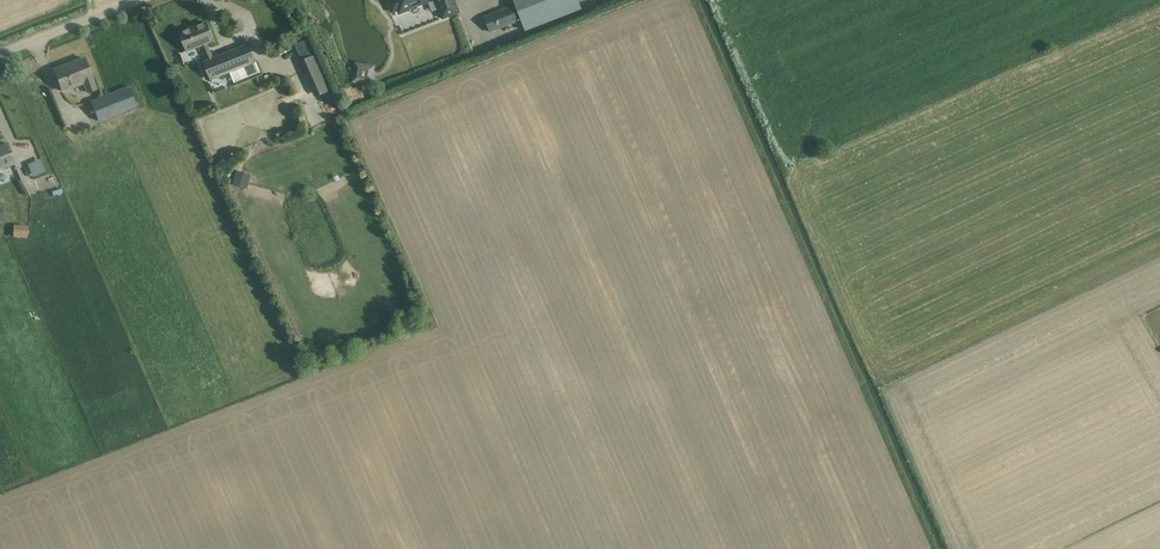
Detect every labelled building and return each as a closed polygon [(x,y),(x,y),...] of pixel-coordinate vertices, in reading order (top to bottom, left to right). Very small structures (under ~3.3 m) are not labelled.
[(392,1),(396,12),(410,7),(411,10),(434,1),(434,0),(435,0),(395,0),(392,1)] [(447,19),(459,14),(454,0),(440,0),(447,19)] [(578,0),(513,0),(525,30),(581,9),(578,0)] [(515,22),(509,8),(483,19),(489,33),(515,22)] [(214,40),(207,23),(180,34),(187,51),(201,45),(208,62),(205,63),(211,78),(230,71),(234,83),(260,72),(249,45),(214,59),(207,43),(214,40)] [(331,91),(317,56),(304,60),(319,96),(331,91)] [(92,79),(84,58),(54,70),(62,91),(84,82),(88,92),(96,89),(92,79)] [(371,84),(373,64),(355,62),(353,82),(371,84)] [(136,106),(129,87),(91,102),(99,121),(101,120),(104,128),(137,114),(134,107),(136,106)] [(14,163),(7,143),(0,146),(0,169),(14,163)] [(29,163),(34,177),(47,173),(42,159),(29,163)] [(252,175),(237,171),(233,186),(248,190),(252,175)] [(13,237),(27,238),(28,229),(14,228),(13,237)]
